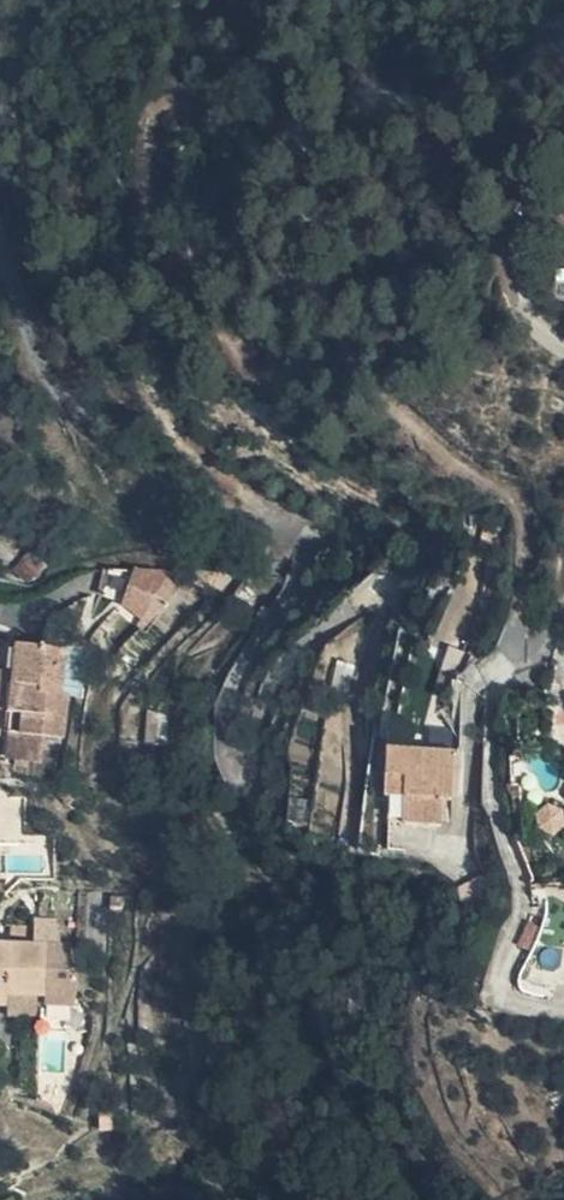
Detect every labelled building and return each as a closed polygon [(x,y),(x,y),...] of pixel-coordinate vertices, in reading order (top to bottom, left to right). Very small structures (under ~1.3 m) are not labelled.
[(184,553),(119,554),(117,577),(132,580),(160,599),(184,553)] [(87,624),(39,620),(37,646),(34,686),(32,708),(37,708),(35,734),(64,736),(66,710),(88,712),(91,668),(84,667),(87,624)] [(109,626),(87,624),(84,667),(91,668),(108,669),(109,626)] [(34,686),(37,646),(20,645),(17,684),(34,686)] [(186,710),(189,693),(172,691),(168,709),(186,710)] [(470,777),(476,727),(410,718),(402,768),(406,769),(402,795),(457,803),(462,776),(470,777)] [(50,824),(48,775),(11,778),(13,826),(50,824)] [(45,983),(45,931),(14,931),(13,983),(41,983),(45,983)] [(45,931),(45,983),(71,983),(78,983),(78,960),(100,960),(100,931),(45,931)] [(78,960),(78,983),(108,983),(108,960),(100,960),(78,960)] [(45,983),(41,983),(41,1003),(71,1003),(71,983),(45,983)]
